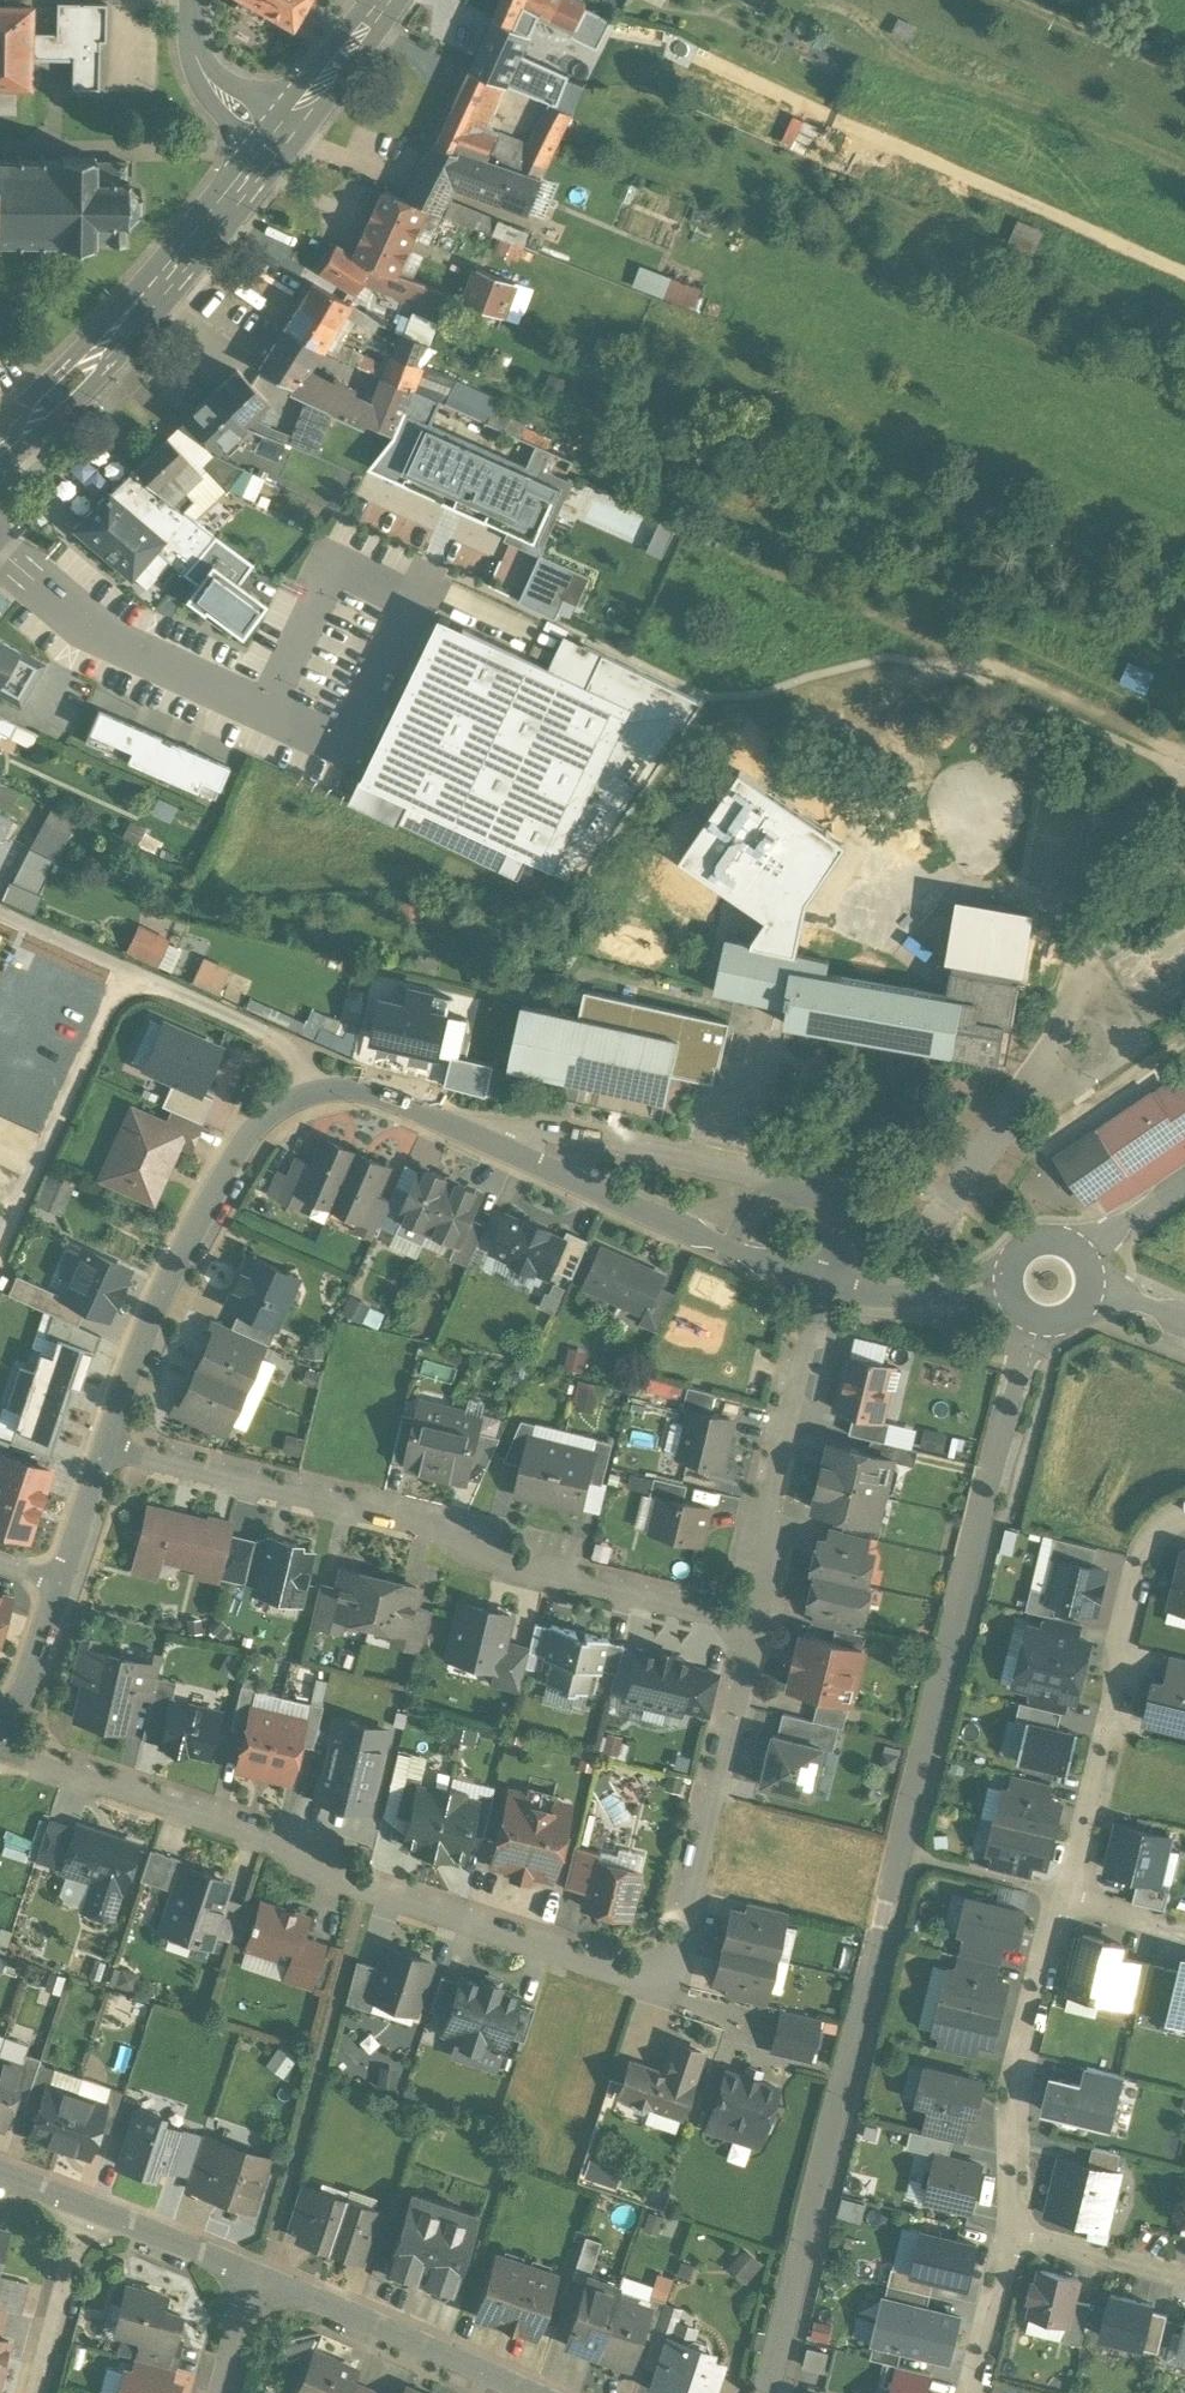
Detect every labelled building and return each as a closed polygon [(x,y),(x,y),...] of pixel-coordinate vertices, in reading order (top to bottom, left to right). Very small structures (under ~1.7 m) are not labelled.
[(291,27),(299,13),(307,0),(243,0),(291,27)] [(495,17),(515,27),(525,5),(541,14),(552,19),(562,0),(502,0),(495,17)] [(569,0),(562,0),(552,19),(576,29),(586,9),(569,0)] [(56,2),(55,33),(31,33),(32,8),(0,7),(0,89),(30,90),(31,60),(72,60),(71,89),(98,89),(99,52),(98,52),(98,41),(105,42),(106,4),(56,2)] [(541,14),(525,5),(515,27),(532,35),(541,14)] [(610,21),(586,9),(576,29),(572,36),(597,48),(610,21)] [(311,20),(299,13),(291,27),(300,33),(311,20)] [(508,86),(560,106),(571,77),(522,55),(532,35),(515,27),(495,17),(471,70),(493,80),(508,86)] [(453,112),(475,119),(477,115),(493,80),(471,70),(453,112)] [(492,122),(508,86),(493,80),(477,115),(492,122)] [(531,149),(522,169),(543,176),(570,117),(549,109),(531,149)] [(498,137),(471,128),(475,119),(453,112),(449,120),(438,145),(465,155),(467,150),(486,156),(490,158),(498,137)] [(531,149),(498,137),(490,158),(522,169),(531,149)] [(465,155),(438,145),(410,200),(425,207),(441,213),(450,190),(456,178),(464,182),(467,177),(470,178),(476,181),(486,156),(467,150),(465,155)] [(39,156),(39,161),(20,160),(20,156),(17,156),(17,160),(0,160),(0,241),(16,241),(16,245),(20,245),(20,241),(39,241),(39,246),(42,246),(42,241),(59,241),(59,246),(64,246),(64,245),(89,245),(89,246),(93,246),(94,241),(109,241),(109,246),(125,246),(125,226),(128,225),(127,221),(136,212),(140,213),(141,210),(137,208),(137,196),(141,194),(140,191),(136,192),(127,183),(129,179),(125,178),(126,162),(94,162),(94,157),(90,157),(90,158),(65,158),(65,156),(60,156),(60,161),(43,161),(43,156),(39,156)] [(490,158),(486,156),(476,181),(473,190),(530,210),(530,209),(543,176),(522,169),(490,158)] [(559,181),(543,176),(530,209),(547,215),(559,181)] [(464,182),(456,178),(450,190),(456,193),(457,190),(465,192),(470,178),(467,177),(464,182)] [(410,200),(386,191),(374,216),(398,226),(414,232),(425,207),(410,200)] [(471,213),(458,208),(454,218),(465,222),(467,223),(471,213)] [(499,224),(471,213),(467,223),(494,234),(495,234),(495,233),(522,245),(528,229),(501,218),(499,224)] [(398,226),(374,216),(354,257),(354,258),(374,268),(396,275),(397,276),(398,273),(408,249),(391,241),(398,226)] [(391,241),(408,249),(414,232),(398,226),(391,241)] [(354,257),(336,246),(319,274),(357,297),(366,281),(374,268),(354,258),(354,257)] [(480,267),(473,285),(467,302),(481,307),(504,316),(516,281),(480,267)] [(396,275),(374,268),(366,281),(390,290),(391,288),(396,275)] [(633,289),(697,305),(703,284),(638,268),(633,289)] [(396,275),(391,288),(420,299),(425,285),(426,283),(424,283),(411,278),(398,273),(397,276),(396,275)] [(312,282),(309,287),(298,306),(332,324),(339,313),(345,303),(312,282)] [(441,290),(425,285),(420,299),(406,334),(431,344),(449,295),(450,294),(441,290)] [(339,313),(375,335),(381,324),(345,303),(339,313)] [(332,324),(298,306),(283,329),(315,348),(317,348),(328,330),(332,324)] [(315,348),(283,329),(257,371),(290,387),(288,392),(304,400),(321,408),(333,385),(312,374),(310,365),(305,363),(315,348)] [(406,334),(403,333),(396,352),(423,365),(431,344),(406,334)] [(386,378),(390,365),(340,344),(335,355),(339,357),(386,378)] [(390,365),(386,378),(413,389),(423,365),(396,352),(390,365)] [(423,365),(413,389),(443,402),(545,448),(549,437),(524,426),(524,416),(493,402),(495,397),(442,374),(423,365)] [(266,402),(238,370),(212,394),(242,425),(249,419),(266,402)] [(333,385),(321,408),(333,413),(365,428),(367,423),(395,436),(403,417),(413,389),(386,378),(380,391),(373,407),(333,385)] [(395,436),(376,462),(405,476),(403,485),(535,544),(562,487),(542,479),(552,454),(536,446),(526,467),(432,425),(443,402),(413,389),(403,417),(395,436)] [(242,425),(212,394),(192,414),(187,418),(217,449),(229,437),(242,425)] [(290,436),(287,443),(316,455),(333,413),(321,408),(304,400),(290,436)] [(271,429),(249,419),(242,425),(261,434),(279,441),(287,444),(287,443),(290,436),(271,429)] [(242,425),(229,437),(256,448),(261,434),(242,425)] [(279,441),(261,434),(256,448),(273,455),(279,441)] [(200,474),(166,438),(133,471),(170,503),(200,474)] [(224,492),(242,470),(211,454),(200,464),(204,471),(223,491),(224,492)] [(96,494),(107,482),(80,458),(70,470),(96,494)] [(133,471),(106,499),(76,528),(130,575),(154,549),(169,563),(183,574),(213,537),(193,519),(170,503),(133,471)] [(204,471),(200,474),(170,503),(193,519),(223,491),(204,471)] [(213,537),(183,574),(195,584),(211,564),(238,584),(252,565),(213,537)] [(514,545),(495,582),(518,594),(537,557),(514,545)] [(169,563),(154,549),(130,575),(146,589),(169,563)] [(541,555),(521,601),(557,618),(565,600),(578,606),(591,577),(541,555)] [(205,609),(240,636),(264,603),(238,584),(211,564),(195,584),(186,598),(203,612),(205,609)] [(462,628),(387,791),(409,801),(507,849),(570,880),(695,697),(564,637),(548,669),(462,628)] [(0,638),(0,695),(20,706),(43,663),(0,638)] [(214,799),(228,767),(99,710),(85,742),(214,799)] [(9,737),(15,724),(0,717),(0,732),(9,737)] [(680,860),(766,921),(754,939),(753,945),(798,955),(806,904),(850,844),(744,773),(680,860)] [(0,784),(0,812),(6,814),(16,791),(0,784)] [(409,801),(400,820),(498,868),(507,849),(409,801)] [(28,848),(55,862),(76,821),(49,807),(28,848)] [(0,815),(0,835),(9,819),(0,815)] [(55,862),(28,848),(11,882),(38,894),(55,862)] [(8,881),(0,899),(0,900),(34,915),(42,896),(11,882),(8,881)] [(827,975),(829,961),(798,955),(753,945),(728,940),(716,992),(716,993),(788,1009),(786,1023),(1000,1060),(1006,1026),(1013,1027),(1020,984),(1031,919),(959,906),(950,958),(956,959),(953,973),(951,972),(947,996),(827,975)] [(167,942),(146,932),(134,955),(146,961),(155,966),(156,965),(165,945),(167,942)] [(178,952),(165,945),(156,965),(168,971),(178,952)] [(229,971),(203,959),(191,985),(217,996),(229,971)] [(451,1057),(459,1058),(467,1021),(447,1017),(451,1000),(410,990),(406,1007),(382,1001),(375,1031),(373,1040),(375,1041),(451,1058),(451,1057)] [(579,1020),(521,1008),(508,1069),(666,1103),(672,1076),(713,1084),(716,1067),(720,1068),(730,1023),(585,992),(579,1020)] [(302,1038),(353,1059),(364,1003),(346,998),(339,1023),(312,1012),(302,1038)] [(132,1069),(156,1015),(150,1012),(126,1067),(132,1069)] [(220,1047),(164,1022),(142,1071),(174,1085),(197,1096),(220,1047)] [(358,1060),(370,1063),(375,1041),(373,1040),(375,1031),(365,1029),(358,1060)] [(459,1058),(451,1057),(451,1058),(444,1087),(486,1096),(493,1066),(459,1058)] [(201,1124),(211,1102),(174,1085),(164,1107),(172,1110),(201,1124)] [(1159,1103),(1152,1092),(1056,1158),(1087,1202),(1103,1190),(1108,1197),(1114,1206),(1184,1157),(1184,1086),(1159,1103)] [(166,1124),(131,1108),(118,1137),(121,1147),(106,1181),(151,1202),(161,1180),(162,1181),(162,1180),(158,1174),(163,1165),(169,1164),(169,1163),(176,1147),(177,1146),(166,1141),(169,1136),(164,1133),(168,1125),(166,1124)] [(201,1124),(172,1110),(166,1124),(168,1125),(164,1133),(169,1136),(166,1141),(177,1146),(176,1147),(187,1152),(201,1124)] [(925,1133),(913,1131),(910,1148),(922,1150),(925,1133)] [(325,1139),(313,1166),(301,1193),(303,1194),(333,1207),(356,1153),(325,1139)] [(356,1153),(333,1207),(362,1220),(364,1220),(364,1219),(375,1194),(376,1194),(388,1167),(356,1153)] [(298,1159),(280,1198),(298,1206),(303,1194),(301,1193),(313,1166),(298,1159)] [(452,1181),(422,1167),(411,1193),(402,1214),(404,1215),(416,1220),(419,1226),(430,1231),(452,1181)] [(482,1194),(452,1181),(430,1231),(457,1244),(459,1245),(471,1219),(482,1194)] [(66,1191),(49,1183),(41,1201),(59,1208),(66,1191)] [(411,1193),(396,1186),(389,1200),(378,1225),(396,1233),(404,1215),(402,1214),(411,1193)] [(375,1194),(364,1219),(364,1220),(362,1220),(357,1232),(372,1239),(378,1225),(389,1200),(376,1194),(375,1194)] [(526,1224),(507,1215),(491,1250),(513,1260),(512,1262),(533,1272),(534,1269),(549,1276),(553,1269),(565,1241),(563,1240),(547,1233),(549,1230),(528,1221),(526,1224)] [(486,1226),(471,1219),(459,1245),(457,1244),(451,1257),(468,1265),(486,1226)] [(567,1231),(563,1240),(565,1241),(553,1269),(572,1278),(582,1256),(588,1240),(567,1231)] [(128,1270),(71,1244),(62,1266),(75,1271),(63,1297),(63,1298),(84,1308),(106,1318),(114,1301),(116,1302),(123,1287),(120,1286),(128,1270)] [(664,1276),(602,1249),(585,1287),(645,1314),(647,1315),(659,1288),(664,1276)] [(283,1272),(246,1255),(232,1287),(236,1289),(235,1291),(240,1304),(237,1310),(238,1311),(271,1326),(272,1325),(279,1308),(282,1310),(291,1291),(283,1272)] [(63,1297),(16,1276),(7,1295),(77,1326),(84,1308),(63,1298),(63,1297)] [(659,1288),(647,1315),(645,1314),(640,1324),(657,1332),(674,1294),(659,1288)] [(342,1312),(372,1326),(379,1311),(349,1297),(342,1312)] [(271,1326),(238,1311),(230,1328),(264,1344),(268,1345),(276,1327),(272,1325),(271,1326)] [(230,1328),(212,1320),(206,1334),(245,1351),(258,1357),(264,1344),(230,1328)] [(245,1351),(206,1334),(205,1336),(212,1339),(207,1351),(204,1350),(196,1368),(243,1390),(258,1357),(245,1351)] [(33,1374),(73,1387),(81,1364),(87,1366),(91,1353),(57,1342),(52,1356),(40,1352),(33,1374)] [(869,1361),(850,1356),(838,1410),(854,1414),(879,1420),(880,1419),(892,1366),(875,1362),(875,1360),(870,1359),(869,1361)] [(258,1357),(243,1390),(259,1396),(273,1364),(258,1357)] [(243,1390),(196,1368),(188,1387),(189,1388),(184,1400),(178,1397),(177,1399),(217,1416),(216,1417),(228,1422),(243,1390)] [(21,1410),(33,1374),(18,1370),(7,1405),(21,1410)] [(73,1387),(33,1374),(21,1410),(15,1430),(55,1443),(73,1387)] [(688,1387),(651,1378),(649,1388),(686,1398),(688,1387)] [(578,1382),(575,1406),(594,1409),(598,1385),(578,1382)] [(716,1394),(688,1387),(686,1398),(683,1409),(692,1412),(692,1410),(711,1415),(716,1394)] [(243,1390),(228,1422),(244,1429),(259,1396),(243,1390)] [(217,1416),(177,1399),(171,1412),(223,1435),(228,1422),(216,1417),(217,1416)] [(407,1464),(406,1467),(436,1474),(452,1409),(422,1402),(418,1418),(407,1464)] [(452,1409),(436,1474),(466,1481),(466,1479),(477,1432),(481,1417),(452,1409)] [(711,1415),(692,1410),(692,1412),(681,1457),(720,1466),(732,1420),(711,1415)] [(418,1418),(402,1414),(391,1460),(407,1464),(418,1418)] [(879,1420),(854,1414),(849,1433),(871,1439),(884,1442),(889,1421),(880,1419),(879,1420)] [(522,1420),(504,1461),(524,1466),(531,1438),(532,1438),(536,1424),(522,1420)] [(946,1433),(925,1428),(921,1451),(940,1456),(946,1433)] [(500,1438),(477,1432),(466,1479),(480,1482),(500,1438)] [(532,1438),(531,1438),(524,1466),(517,1493),(549,1501),(563,1446),(532,1438)] [(613,1443),(596,1439),(593,1453),(594,1454),(588,1481),(602,1485),(613,1443)] [(884,1442),(871,1439),(868,1452),(894,1459),(894,1461),(914,1466),(918,1450),(884,1442)] [(868,1452),(830,1443),(814,1509),(847,1517),(873,1523),(873,1521),(879,1496),(885,1497),(894,1461),(894,1459),(868,1452)] [(593,1453),(563,1446),(549,1501),(581,1509),(588,1481),(594,1454),(593,1453)] [(0,1455),(0,1476),(43,1490),(49,1472),(0,1455)] [(0,1476),(0,1531),(27,1540),(43,1490),(0,1476)] [(687,1486),(655,1478),(650,1495),(659,1498),(660,1496),(683,1502),(687,1486)] [(683,1502),(660,1496),(659,1498),(654,1518),(662,1520),(659,1533),(702,1543),(710,1509),(683,1502)] [(207,1522),(147,1507),(141,1532),(136,1535),(134,1543),(137,1548),(136,1552),(196,1567),(207,1522)] [(196,1567),(194,1575),(216,1581),(218,1576),(217,1576),(227,1535),(230,1522),(208,1517),(207,1522),(196,1567)] [(873,1523),(847,1517),(843,1530),(843,1531),(871,1538),(878,1539),(882,1523),(873,1521),(873,1523)] [(871,1538),(843,1531),(843,1530),(831,1527),(827,1542),(868,1552),(871,1538)] [(255,1541),(227,1535),(217,1576),(218,1576),(245,1583),(248,1569),(253,1548),(255,1541)] [(296,1544),(266,1536),(258,1571),(254,1585),(271,1589),(269,1596),(299,1603),(311,1552),(295,1548),(296,1544)] [(1096,1548),(1055,1538),(1050,1558),(1058,1560),(1058,1559),(1092,1567),(1096,1548)] [(868,1552),(827,1542),(824,1557),(819,1560),(816,1560),(813,1574),(818,1575),(818,1574),(866,1586),(866,1585),(866,1584),(860,1583),(863,1572),(870,1569),(872,1560),(868,1552)] [(263,1550),(253,1548),(248,1569),(258,1571),(263,1550)] [(1183,1550),(1170,1606),(1184,1609),(1184,1551),(1183,1550)] [(1092,1567),(1058,1559),(1058,1560),(1050,1592),(1048,1600),(1057,1602),(1094,1612),(1098,1596),(1101,1596),(1104,1586),(1101,1585),(1104,1570),(1092,1567)] [(379,1579),(342,1570),(337,1588),(331,1615),(332,1615),(368,1624),(379,1579)] [(866,1586),(818,1574),(818,1575),(815,1587),(818,1588),(820,1593),(817,1608),(857,1618),(864,1614),(866,1605),(862,1597),(864,1587),(870,1588),(871,1586),(866,1585),(866,1586)] [(416,1587),(379,1579),(368,1624),(404,1633),(406,1633),(412,1606),(416,1587)] [(319,1584),(309,1626),(329,1631),(332,1615),(331,1615),(337,1588),(319,1584)] [(1050,1592),(1031,1587),(1026,1610),(1047,1615),(1053,1617),(1057,1602),(1048,1600),(1050,1592)] [(12,1599),(0,1595),(0,1635),(12,1599)] [(509,1615),(460,1603),(447,1657),(493,1669),(495,1669),(502,1642),(509,1615)] [(431,1611),(412,1606),(406,1633),(404,1633),(400,1648),(421,1652),(431,1611)] [(857,1618),(817,1608),(813,1622),(836,1628),(853,1632),(857,1618)] [(1053,1617),(1047,1615),(1043,1630),(1076,1638),(1080,1623),(1053,1617)] [(550,1628),(534,1624),(528,1648),(527,1652),(536,1654),(543,1656),(550,1628)] [(574,1631),(551,1625),(550,1628),(543,1656),(543,1658),(551,1660),(545,1683),(557,1686),(556,1689),(573,1693),(574,1690),(586,1693),(591,1670),(599,1672),(600,1670),(607,1642),(607,1639),(584,1633),(583,1637),(573,1634),(574,1631)] [(1043,1630),(1029,1627),(1021,1656),(1083,1671),(1090,1641),(1043,1630)] [(853,1632),(836,1628),(833,1642),(863,1649),(866,1635),(853,1632)] [(79,1637),(69,1679),(83,1682),(84,1682),(92,1651),(94,1652),(96,1641),(79,1637)] [(833,1642),(809,1637),(805,1655),(796,1653),(793,1667),(802,1669),(796,1690),(820,1696),(850,1703),(863,1649),(833,1642)] [(528,1648),(502,1642),(495,1669),(493,1669),(489,1683),(518,1690),(524,1667),(527,1652),(528,1648)] [(622,1645),(607,1642),(600,1670),(616,1673),(622,1645)] [(673,1655),(656,1651),(655,1655),(637,1650),(624,1700),(678,1713),(679,1709),(689,1668),(690,1663),(672,1659),(673,1655)] [(94,1652),(92,1651),(84,1682),(83,1682),(75,1719),(102,1725),(118,1657),(94,1652)] [(161,1656),(144,1652),(142,1663),(143,1663),(136,1694),(137,1695),(151,1698),(161,1656)] [(536,1654),(527,1652),(524,1667),(532,1669),(536,1654)] [(1083,1671),(1021,1656),(1014,1685),(1034,1690),(1066,1697),(1076,1700),(1083,1671)] [(1172,1656),(1165,1685),(1184,1690),(1184,1659),(1172,1656)] [(142,1663),(118,1657),(102,1725),(128,1731),(137,1695),(136,1694),(143,1663),(142,1663)] [(719,1675),(689,1668),(679,1709),(709,1716),(719,1675)] [(1155,1683),(1146,1722),(1184,1731),(1184,1690),(1165,1685),(1155,1683)] [(255,1690),(240,1686),(230,1728),(244,1731),(250,1709),(251,1709),(255,1690)] [(1066,1697),(1034,1690),(1030,1705),(1063,1712),(1066,1697)] [(850,1703),(820,1696),(813,1721),(839,1727),(844,1728),(850,1703)] [(151,1698),(141,1739),(160,1743),(169,1702),(151,1698)] [(218,1712),(170,1700),(169,1702),(160,1743),(159,1745),(208,1757),(218,1712)] [(322,1706),(306,1702),(302,1721),(303,1722),(298,1744),(312,1747),(322,1706)] [(1029,1722),(1059,1730),(1063,1712),(1030,1705),(1022,1703),(1018,1720),(1029,1722)] [(251,1709),(250,1709),(244,1731),(236,1767),(262,1774),(276,1715),(251,1709)] [(813,1721),(783,1714),(778,1737),(823,1748),(823,1749),(833,1752),(839,1727),(813,1721)] [(302,1721),(276,1715),(262,1774),(289,1780),(298,1744),(303,1722),(302,1721)] [(386,1731),(334,1719),(315,1799),(368,1811),(386,1731)] [(1059,1730),(1029,1722),(1019,1762),(1067,1774),(1077,1734),(1059,1730)] [(778,1737),(774,1736),(761,1785),(811,1798),(823,1749),(823,1748),(778,1737)] [(405,1774),(394,1816),(408,1820),(417,1787),(418,1787),(420,1778),(405,1774)] [(1051,1784),(1014,1775),(1010,1790),(1010,1791),(1047,1799),(1051,1784)] [(418,1787),(417,1787),(408,1820),(402,1844),(414,1847),(413,1850),(431,1855),(447,1789),(437,1787),(431,1790),(418,1787)] [(458,1792),(447,1789),(431,1855),(450,1859),(450,1856),(462,1859),(468,1834),(476,1801),(475,1801),(462,1798),(458,1792)] [(1047,1800),(1010,1791),(1010,1790),(1004,1789),(996,1820),(1053,1834),(1061,1803),(1047,1799),(1047,1800)] [(492,1796),(477,1792),(475,1801),(476,1801),(468,1834),(482,1838),(492,1796)] [(553,1802),(524,1795),(522,1804),(506,1800),(490,1865),(512,1871),(511,1878),(527,1882),(529,1875),(551,1880),(567,1815),(551,1811),(553,1802)] [(1053,1834),(996,1820),(989,1851),(995,1853),(1032,1862),(1046,1865),(1053,1834)] [(76,1831),(47,1821),(35,1858),(63,1868),(76,1831)] [(1168,1837),(1120,1825),(1109,1870),(1138,1877),(1157,1882),(1157,1881),(1168,1837)] [(135,1845),(77,1826),(76,1831),(63,1868),(63,1870),(94,1881),(118,1889),(121,1890),(135,1845)] [(563,1888),(587,1893),(595,1863),(596,1863),(598,1852),(591,1850),(574,1846),(563,1888)] [(185,1861),(149,1850),(139,1880),(173,1891),(181,1866),(183,1867),(185,1861)] [(1032,1862),(995,1853),(992,1868),(1028,1877),(1032,1862)] [(596,1863),(595,1863),(587,1893),(584,1907),(626,1917),(633,1890),(639,1886),(635,1879),(637,1873),(596,1863)] [(183,1867),(181,1866),(173,1891),(160,1930),(198,1942),(200,1936),(198,1935),(200,1931),(212,1935),(224,1899),(217,1896),(222,1880),(183,1867)] [(1157,1882),(1138,1877),(1132,1902),(1165,1910),(1171,1884),(1157,1881),(1157,1882)] [(94,1881),(85,1909),(109,1917),(118,1889),(94,1881)] [(1025,1911),(969,1898),(960,1931),(966,1933),(1002,1942),(1016,1945),(1025,1911)] [(242,1904),(224,1899),(212,1935),(230,1941),(242,1904)] [(306,1917),(261,1902),(254,1921),(252,1920),(249,1927),(252,1928),(246,1947),(271,1956),(290,1962),(291,1962),(299,1938),(306,1917)] [(784,1912),(749,1903),(745,1917),(745,1918),(780,1926),(784,1912)] [(780,1926),(745,1918),(745,1917),(730,1914),(723,1946),(773,1958),(780,1926)] [(1002,1942),(966,1933),(961,1955),(997,1964),(1002,1942)] [(1070,1991),(1110,2001),(1122,1958),(1125,1945),(1084,1935),(1070,1991)] [(322,1945),(299,1938),(291,1962),(290,1962),(284,1978),(309,1986),(322,1945)] [(773,1958),(723,1946),(715,1979),(730,1983),(730,1982),(765,1990),(773,1958)] [(246,1947),(240,1964),(266,1973),(271,1956),(246,1947)] [(430,1963),(387,1949),(380,1969),(370,1999),(373,2000),(414,2013),(430,1963)] [(997,1964),(961,1955),(957,1970),(993,1979),(997,1964)] [(1151,1965),(1122,1958),(1110,2001),(1140,2008),(1151,1965)] [(1181,1972),(1170,2016),(1170,2018),(1184,2022),(1184,1958),(1181,1972)] [(380,1969),(356,1961),(345,2003),(370,2011),(373,2000),(370,1999),(380,1969)] [(1140,2008),(1170,2016),(1181,1972),(1151,1965),(1140,2008)] [(957,1970),(950,1969),(943,2000),(1000,2014),(1007,1983),(993,1979),(957,1970)] [(459,1983),(441,1977),(429,2011),(447,2017),(459,1983)] [(480,1985),(460,1978),(459,1983),(447,2017),(442,2033),(462,2039),(460,2045),(477,2051),(479,2045),(499,2052),(504,2036),(516,2001),(517,1997),(498,1991),(499,1986),(481,1980),(480,1985)] [(765,1990),(730,1982),(730,1983),(726,1997),(761,2005),(765,1990)] [(1000,2014),(943,2000),(935,2031),(942,2032),(978,2041),(992,2044),(1000,2014)] [(534,2008),(516,2001),(504,2036),(523,2042),(534,2008)] [(818,2018),(781,2010),(771,2051),(808,2061),(818,2018)] [(978,2041),(942,2032),(938,2048),(974,2057),(978,2041)] [(701,2053),(674,2044),(664,2075),(691,2084),(701,2053)] [(292,2060),(281,2049),(270,2060),(281,2071),(292,2060)] [(39,2060),(38,2065),(52,2069),(56,2058),(41,2053),(39,2060)] [(21,2068),(12,2096),(26,2100),(38,2065),(39,2060),(24,2054),(20,2068),(21,2068)] [(1,2128),(12,2096),(21,2068),(20,2068),(0,2061),(0,2127),(1,2128)] [(664,2075),(630,2063),(618,2096),(632,2101),(631,2105),(634,2111),(642,2114),(648,2111),(649,2106),(680,2117),(691,2084),(664,2075)] [(24,2104),(39,2109),(46,2087),(52,2069),(38,2065),(26,2100),(24,2104)] [(983,2081),(926,2067),(918,2101),(931,2105),(967,2113),(975,2115),(983,2081)] [(1122,2076),(1087,2067),(1083,2086),(1118,2094),(1122,2076)] [(81,2079),(52,2069),(46,2087),(75,2097),(81,2079)] [(776,2088),(725,2071),(705,2131),(725,2137),(729,2124),(761,2135),(769,2130),(772,2121),(768,2113),(776,2088)] [(1083,2086),(1051,2078),(1043,2111),(1110,2127),(1118,2094),(1083,2086)] [(108,2088),(81,2079),(75,2097),(103,2106),(108,2088)] [(75,2097),(46,2087),(39,2109),(30,2137),(59,2147),(75,2097)] [(105,2106),(97,2129),(110,2134),(124,2093),(108,2088),(103,2106),(105,2106)] [(75,2097),(59,2147),(88,2157),(97,2129),(105,2106),(103,2106),(75,2097)] [(137,2102),(124,2097),(116,2120),(129,2124),(134,2109),(137,2102)] [(967,2113),(931,2105),(924,2134),(953,2141),(960,2143),(967,2113)] [(167,2170),(180,2131),(160,2124),(162,2117),(134,2109),(129,2124),(116,2165),(154,2177),(158,2166),(167,2170)] [(167,2170),(188,2176),(201,2135),(182,2129),(180,2131),(167,2170)] [(924,2134),(911,2131),(907,2148),(936,2155),(948,2158),(953,2141),(924,2134)] [(201,2137),(184,2187),(220,2200),(222,2194),(204,2188),(206,2183),(217,2153),(219,2153),(222,2144),(201,2137)] [(254,2155),(222,2144),(219,2153),(217,2153),(206,2183),(204,2188),(222,2194),(220,2200),(249,2209),(263,2166),(257,2164),(254,2155)] [(1120,2154),(1092,2147),(1088,2165),(1116,2172),(1120,2154)] [(948,2158),(936,2155),(932,2169),(926,2168),(922,2185),(928,2186),(924,2201),(971,2212),(982,2166),(948,2158)] [(1088,2165),(1059,2159),(1046,2215),(1090,2226),(1107,2230),(1108,2229),(1121,2174),(1116,2172),(1088,2165)] [(607,2188),(613,2168),(588,2160),(582,2181),(607,2188)] [(315,2191),(301,2186),(287,2227),(301,2232),(302,2232),(315,2191)] [(345,2201),(315,2191),(302,2232),(301,2232),(298,2240),(329,2250),(345,2201)] [(475,2217),(411,2196),(387,2269),(451,2290),(475,2217)] [(839,2216),(861,2219),(864,2202),(842,2198),(839,2216)] [(375,2211),(345,2201),(329,2250),(359,2260),(362,2252),(361,2252),(375,2211)] [(389,2216),(375,2211),(361,2252),(362,2252),(375,2256),(389,2216)] [(1107,2230),(1090,2226),(1086,2239),(1108,2245),(1111,2230),(1108,2229),(1107,2230)] [(977,2245),(923,2232),(913,2273),(912,2274),(934,2279),(966,2287),(977,2245)] [(584,2236),(571,2278),(584,2282),(587,2276),(588,2276),(599,2242),(584,2236)] [(760,2266),(744,2251),(730,2266),(746,2281),(760,2266)] [(554,2274),(495,2254),(475,2316),(504,2325),(503,2327),(515,2331),(516,2329),(534,2335),(554,2274)] [(934,2279),(912,2274),(913,2273),(892,2268),(888,2285),(930,2295),(934,2279)] [(1078,2280),(1041,2270),(1037,2284),(1032,2283),(1027,2301),(1033,2302),(1030,2316),(1067,2325),(1073,2300),(1078,2280)] [(0,2276),(0,2309),(6,2310),(6,2311),(19,2314),(27,2282),(0,2276)] [(588,2276),(587,2276),(584,2282),(564,2344),(596,2355),(616,2295),(618,2287),(588,2276)] [(165,2297),(144,2291),(141,2287),(133,2285),(128,2287),(126,2287),(117,2322),(124,2333),(128,2334),(141,2338),(141,2336),(151,2339),(153,2333),(181,2341),(182,2339),(175,2337),(181,2316),(161,2311),(165,2297)] [(930,2295),(888,2285),(884,2301),(890,2302),(890,2300),(927,2309),(930,2295)] [(645,2305),(616,2295),(596,2355),(628,2365),(638,2335),(647,2306),(645,2305)] [(1152,2305),(1111,2295),(1100,2336),(1142,2347),(1150,2312),(1152,2305)] [(664,2302),(648,2296),(645,2305),(647,2306),(638,2335),(651,2339),(657,2323),(664,2302)] [(927,2309),(890,2300),(890,2302),(885,2320),(880,2319),(874,2342),(902,2349),(948,2360),(959,2317),(927,2309)] [(1090,2304),(1073,2300),(1067,2325),(1063,2341),(1080,2346),(1090,2304)] [(1167,2316),(1150,2312),(1142,2347),(1141,2349),(1158,2353),(1167,2316)] [(651,2339),(643,2364),(657,2369),(667,2338),(670,2339),(673,2329),(657,2323),(651,2339)] [(181,2341),(153,2333),(151,2339),(141,2336),(141,2338),(139,2344),(135,2359),(174,2369),(181,2341)] [(141,2338),(128,2334),(126,2341),(139,2344),(141,2338)] [(667,2338),(657,2369),(650,2391),(658,2392),(710,2392),(715,2380),(719,2377),(721,2370),(720,2365),(720,2363),(708,2359),(710,2352),(705,2343),(692,2338),(683,2343),(670,2339),(667,2338)] [(121,2355),(135,2359),(139,2344),(126,2341),(125,2340),(121,2355)] [(902,2349),(874,2342),(870,2359),(888,2363),(898,2365),(902,2349)] [(807,2350),(805,2366),(824,2369),(826,2353),(807,2350)] [(314,2355),(298,2391),(303,2392),(346,2392),(348,2387),(355,2372),(314,2355)] [(174,2369),(135,2359),(132,2373),(170,2383),(174,2369)] [(888,2363),(882,2386),(898,2389),(898,2387),(922,2392),(925,2392),(930,2373),(898,2365),(888,2363)] [(124,2371),(118,2392),(177,2392),(179,2385),(170,2383),(132,2373),(124,2371)]
